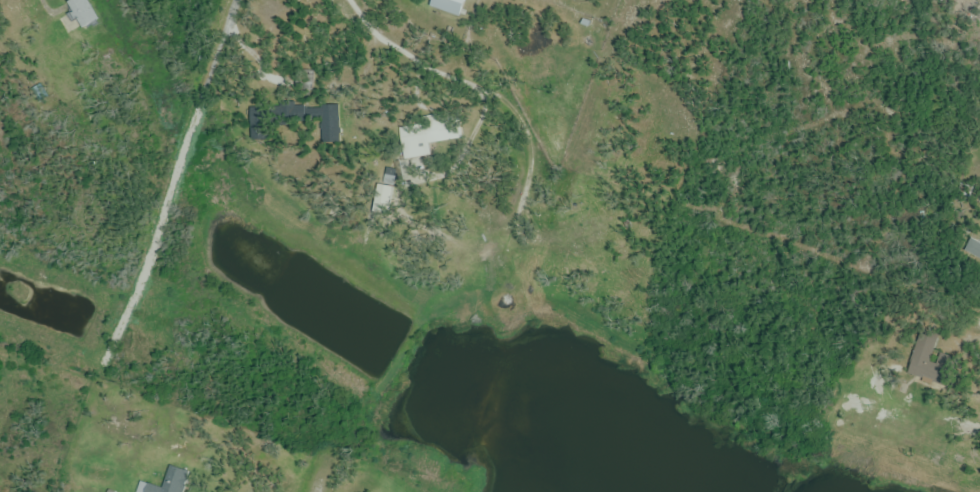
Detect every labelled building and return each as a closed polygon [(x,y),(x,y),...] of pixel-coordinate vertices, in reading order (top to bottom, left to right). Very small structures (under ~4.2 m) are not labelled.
[(96,20),(85,0),(72,0),(66,3),(80,28),(96,20)] [(465,0),(430,0),(428,6),(459,18),(465,0)] [(423,143),(461,142),(460,117),(422,119),(423,143)] [(971,239),(965,253),(979,260),(979,243),(971,239)] [(942,335),(923,328),(907,373),(926,380),(942,335)] [(190,473),(171,467),(164,489),(143,482),(140,491),(184,491),(190,473)]
